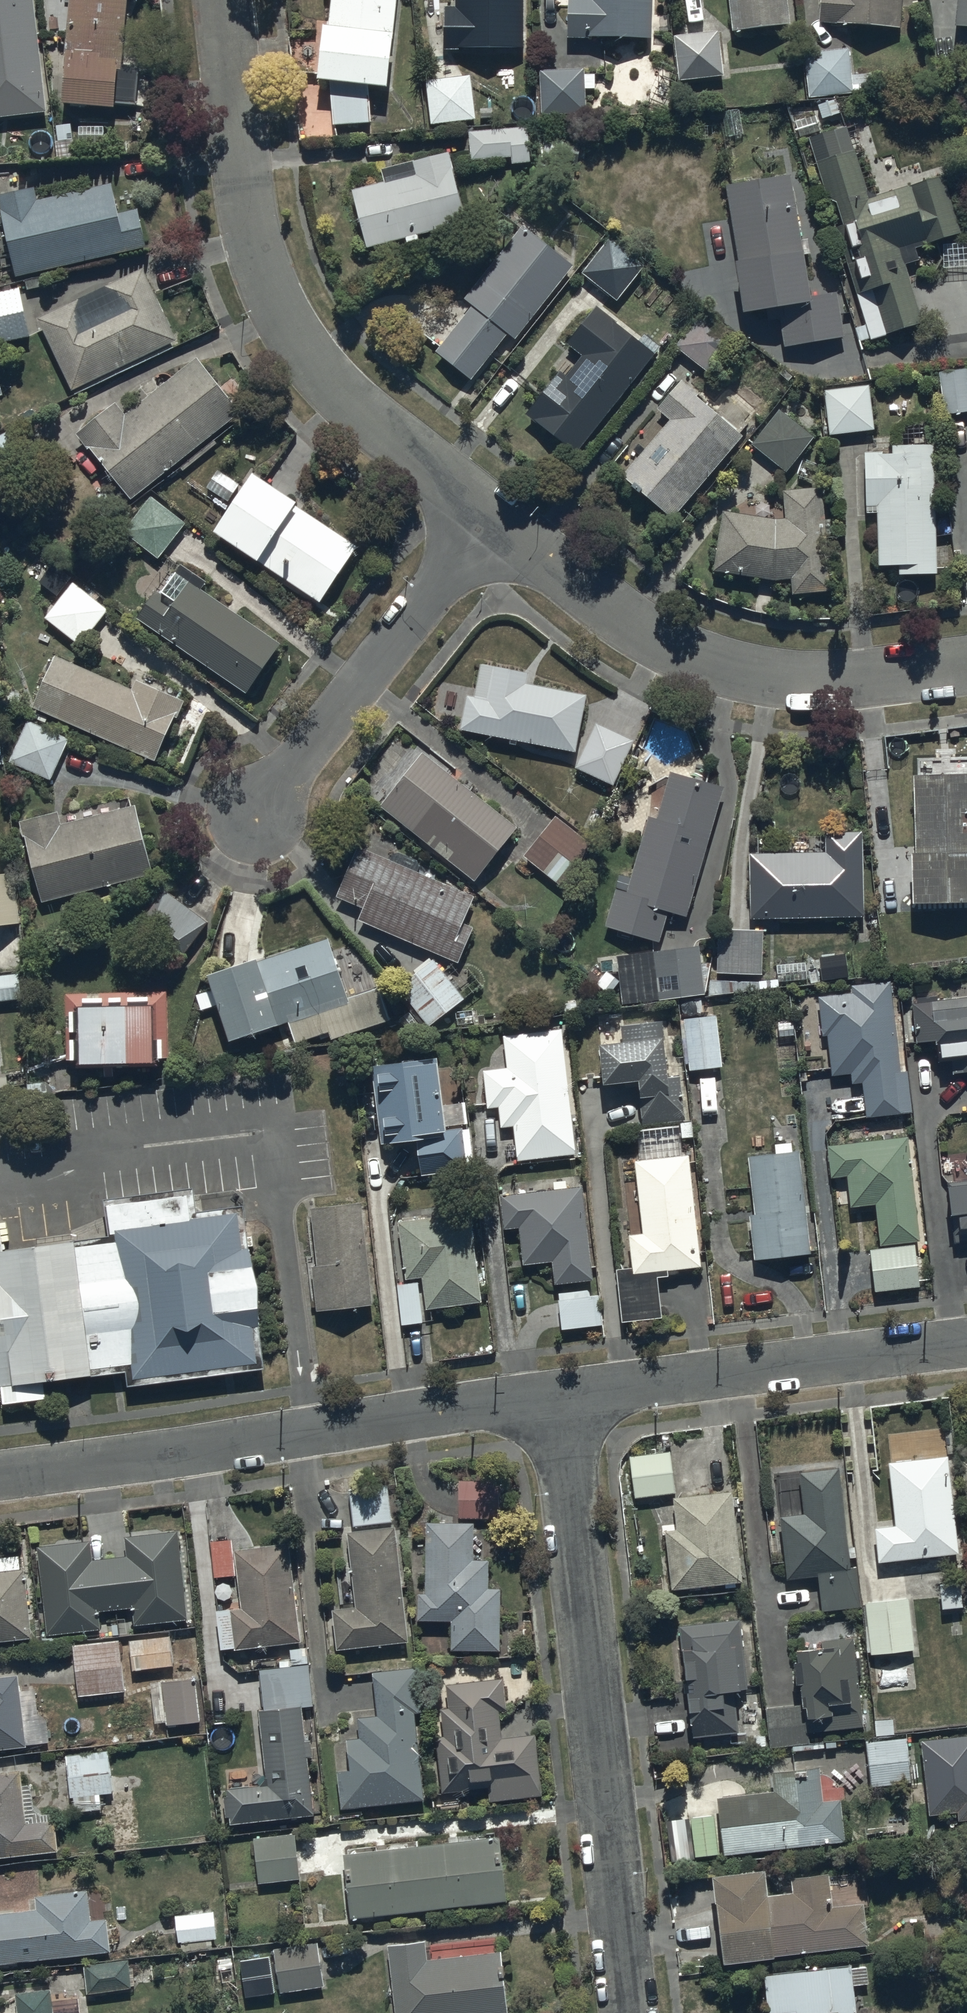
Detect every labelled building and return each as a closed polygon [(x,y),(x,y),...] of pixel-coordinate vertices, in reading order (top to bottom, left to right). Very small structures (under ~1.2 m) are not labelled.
[(33,0),(0,0),(0,126),(48,121),(33,0)] [(116,111),(135,113),(136,107),(139,73),(123,72),(128,0),(71,0),(64,115),(116,118),(116,111)] [(398,0),(332,0),(328,39),(323,38),(318,94),(330,94),(333,133),(372,130),(369,99),(388,101),(398,0)] [(457,56),(523,57),(524,0),(455,0),(455,14),(444,14),(444,53),(457,53),(457,56)] [(655,0),(558,0),(558,8),(567,8),(567,46),(654,47),(655,0)] [(733,40),(792,31),(788,0),(729,0),(733,40)] [(817,29),(900,35),(903,0),(819,0),(817,29)] [(956,40),(966,41),(966,0),(960,0),(956,40)] [(723,81),(719,36),(672,40),(676,85),(723,81)] [(852,80),(850,53),(805,57),(809,103),(853,99),(853,95),(872,94),(871,78),(852,80)] [(586,74),(540,75),(540,121),(586,120),(586,74)] [(471,82),(426,86),(430,130),(476,126),(471,82)] [(73,163),(71,129),(57,130),(58,147),(54,147),(55,164),(73,163)] [(103,130),(77,131),(78,149),(104,148),(103,130)] [(531,131),(470,131),(470,166),(511,166),(511,170),(531,170),(531,131)] [(847,133),(810,143),(863,330),(855,332),(859,345),(871,342),(871,345),(890,339),(891,345),(926,336),(907,272),(922,268),(919,258),(963,245),(944,180),(867,202),(847,133)] [(383,189),(352,197),(367,256),(407,245),(408,249),(419,246),(418,242),(466,230),(447,158),(380,175),(383,189)] [(794,182),(726,192),(745,324),(779,319),(783,352),(844,343),(838,300),(812,304),(794,182)] [(0,202),(0,213),(16,285),(145,255),(136,217),(117,222),(109,189),(36,206),(34,194),(0,202)] [(516,346),(573,272),(519,231),(462,306),(470,313),(435,359),(473,387),(508,341),(516,346)] [(645,272),(608,243),(582,279),(620,306),(645,272)] [(73,397),(174,346),(141,274),(36,325),(73,397)] [(19,294),(0,299),(0,351),(31,344),(19,294)] [(639,345),(597,313),(567,351),(583,363),(566,385),(558,379),(526,420),(577,459),(660,353),(643,340),(639,345)] [(741,345),(702,316),(675,351),(714,380),(741,345)] [(212,445),(240,419),(193,364),(124,423),(112,408),(65,452),(88,479),(99,469),(132,508),(179,468),(188,477),(217,450),(212,445)] [(938,378),(940,420),(966,418),(966,376),(938,378)] [(747,444),(682,391),(660,418),(672,428),(624,485),(646,504),(641,510),(671,534),(747,444)] [(875,435),(870,391),(824,396),(830,440),(875,435)] [(787,478),(814,442),(779,416),(752,452),(787,478)] [(10,436),(0,442),(0,488),(30,471),(10,436)] [(894,461),(865,462),(866,514),(878,513),(879,574),(899,573),(899,582),(938,581),(934,453),(893,454),(894,461)] [(240,493),(217,477),(207,492),(230,507),(240,493)] [(358,552),(253,485),(215,545),(320,612),(358,552)] [(786,526),(724,517),(715,577),(776,586),(792,586),(793,602),(831,602),(824,494),(785,496),(786,526)] [(187,528),(150,501),(123,537),(160,564),(187,528)] [(248,703),(279,650),(201,597),(205,591),(183,575),(163,603),(155,597),(136,625),(248,703)] [(79,646),(108,609),(72,581),(43,619),(79,646)] [(133,691),(55,657),(35,708),(157,762),(184,700),(137,680),(133,691)] [(577,759),(586,704),(526,693),(528,681),(480,673),(474,705),(467,704),(461,739),(577,759)] [(69,738),(29,721),(11,764),(51,780),(69,738)] [(629,747),(604,734),(584,776),(611,788),(622,763),(629,747)] [(517,836),(423,761),(380,813),(475,889),(517,836)] [(914,780),(914,918),(966,918),(966,779),(914,780)] [(687,924),(724,796),(669,780),(656,824),(651,823),(634,879),(622,876),(605,932),(660,948),(669,919),(687,924)] [(153,880),(134,811),(65,830),(63,821),(28,831),(31,841),(24,843),(43,911),(153,880)] [(600,859),(556,823),(524,863),(569,899),(600,859)] [(864,845),(827,845),(827,859),(751,860),(751,926),(864,925),(864,845)] [(465,929),(475,900),(365,854),(343,906),(363,915),(358,926),(459,970),(474,932),(465,929)] [(0,875),(0,929),(19,926),(12,873),(0,875)] [(203,898),(189,886),(176,902),(168,896),(139,932),(179,965),(207,930),(189,915),(203,898)] [(762,983),(764,937),(718,935),(716,981),(762,983)] [(326,947),(208,987),(210,997),(196,1001),(199,1015),(217,1011),(230,1054),(278,1039),(277,1034),(288,1031),(294,1049),(328,1038),(331,1048),(390,1028),(379,994),(345,1005),(326,947)] [(701,954),(617,962),(622,1015),(681,1009),(682,1019),(703,1017),(702,1002),(706,1002),(701,954)] [(429,1032),(463,1005),(431,964),(397,991),(429,1032)] [(806,984),(805,967),(777,969),(777,985),(806,984)] [(0,976),(0,1002),(19,1000),(16,974),(0,976)] [(854,998),(819,1001),(821,1042),(828,1042),(830,1081),(853,1079),(853,1089),(862,1088),(866,1124),(912,1119),(908,1074),(902,1075),(894,989),(854,992),(854,998)] [(913,1010),(917,1051),(943,1057),(944,1072),(954,1071),(955,1080),(966,1080),(966,1004),(940,1007),(939,997),(918,999),(919,1010),(913,1010)] [(164,998),(67,1000),(68,1072),(80,1072),(80,1078),(155,1077),(155,1073),(165,1073),(164,998)] [(717,1022),(716,1022),(715,1017),(682,1020),(682,1025),(688,1079),(723,1076),(717,1022)] [(623,1056),(602,1058),(605,1097),(640,1094),(643,1129),(685,1125),(682,1082),(669,1083),(665,1028),(621,1032),(623,1056)] [(509,1074),(484,1076),(488,1115),(499,1114),(501,1133),(515,1132),(518,1167),(575,1162),(564,1033),(506,1039),(509,1074)] [(446,1137),(438,1067),(373,1075),(382,1152),(417,1148),(421,1182),(475,1176),(471,1134),(446,1137)] [(641,1170),(635,1170),(644,1239),(630,1241),(634,1277),(617,1279),(623,1331),(663,1326),(658,1280),(701,1274),(689,1160),(682,1161),(679,1135),(638,1140),(641,1170)] [(908,1145),(829,1152),(831,1184),(835,1184),(836,1214),(876,1212),(878,1251),(871,1252),(874,1299),(920,1296),(917,1249),(920,1249),(908,1145)] [(775,1158),(749,1160),(754,1221),(745,1222),(747,1239),(752,1239),(754,1269),(810,1264),(802,1159),(793,1160),(793,1149),(774,1150),(775,1158)] [(553,1183),(555,1196),(502,1203),(506,1237),(517,1236),(522,1271),(552,1267),(555,1290),(593,1285),(584,1193),(569,1195),(567,1181),(553,1183)] [(113,1239),(75,1244),(91,1364),(111,1362),(132,1359),(134,1373),(134,1377),(183,1371),(184,1375),(213,1371),(212,1369),(212,1366),(259,1360),(254,1324),(262,1323),(251,1241),(244,1242),(240,1207),(195,1213),(192,1191),(108,1202),(113,1239)] [(949,1199),(954,1250),(966,1249),(966,1198),(949,1199)] [(357,1204),(313,1209),(319,1268),(315,1269),(319,1304),(368,1299),(357,1204)] [(472,1222),(399,1229),(405,1289),(395,1290),(400,1332),(422,1330),(420,1314),(481,1308),(472,1222)] [(2,1398),(44,1393),(43,1387),(42,1377),(87,1371),(92,1370),(91,1364),(75,1244),(75,1238),(1,1248),(0,1242),(0,1384),(2,1398)] [(600,1302),(560,1307),(563,1336),(603,1331),(600,1302)] [(669,1444),(628,1449),(634,1492),(674,1487),(669,1444)] [(895,1518),(872,1521),(876,1556),(957,1546),(945,1450),(888,1457),(895,1518)] [(801,1508),(778,1510),(785,1572),(817,1569),(821,1606),(862,1602),(857,1564),(849,1565),(839,1460),(797,1464),(801,1508)] [(494,1473),(458,1474),(458,1512),(494,1512),(494,1473)] [(389,1479),(347,1484),(351,1526),(346,1527),(354,1602),(331,1604),(336,1644),(405,1636),(389,1479)] [(677,1523),(664,1524),(670,1584),(742,1575),(732,1485),(674,1492),(677,1523)] [(471,1516),(423,1515),(423,1588),(416,1588),(416,1612),(451,1613),(450,1643),(498,1644),(498,1583),(487,1583),(487,1556),(471,1556),(471,1516)] [(90,1542),(38,1547),(47,1635),(99,1629),(97,1612),(132,1608),(134,1626),(187,1620),(177,1530),(124,1536),(127,1559),(93,1562),(90,1542)] [(231,1533),(210,1536),(213,1573),(236,1571),(239,1603),(215,1605),(218,1644),(297,1638),(287,1538),(232,1544),(231,1533)] [(30,1639),(22,1555),(0,1558),(0,1642),(30,1639)] [(910,1645),(906,1593),(864,1597),(868,1648),(910,1645)] [(739,1612),(679,1617),(689,1733),(736,1729),(732,1679),(744,1678),(739,1612)] [(851,1630),(793,1637),(800,1701),(764,1706),(769,1751),(803,1748),(802,1742),(809,1741),(807,1726),(861,1720),(851,1630)] [(169,1635),(128,1641),(132,1671),(173,1665),(169,1635)] [(118,1640),(71,1645),(77,1697),(124,1692),(118,1640)] [(292,1661),(258,1665),(262,1703),(257,1703),(263,1779),(247,1781),(246,1774),(226,1776),(227,1790),(222,1791),(225,1820),(313,1813),(306,1749),(310,1749),(309,1734),(303,1735),(299,1703),(312,1701),(306,1645),(289,1647),(289,1657),(292,1657),(292,1661)] [(346,1762),(335,1763),(339,1804),(422,1796),(414,1706),(420,1706),(415,1661),(369,1666),(373,1714),(355,1716),(357,1734),(344,1736),(346,1762)] [(441,1731),(434,1731),(440,1786),(487,1781),(488,1795),(543,1789),(536,1729),(500,1733),(497,1704),(503,1703),(500,1672),(444,1678),(447,1706),(439,1706),(441,1731)] [(25,1747),(18,1675),(0,1677),(0,1750),(25,1747)] [(194,1677),(160,1681),(165,1726),(199,1722),(194,1677)] [(874,1715),(876,1735),(866,1736),(871,1783),(909,1778),(904,1732),(893,1733),(891,1714),(874,1715)] [(111,1793),(107,1751),(66,1755),(71,1813),(100,1810),(99,1794),(111,1793)] [(771,1784),(716,1790),(721,1850),(844,1835),(838,1792),(820,1794),(816,1759),(769,1765),(771,1784)] [(57,1853),(54,1821),(24,1824),(18,1770),(0,1772),(0,1859),(57,1853)] [(294,1830),(253,1836),(259,1880),(300,1875),(294,1830)] [(499,1832),(344,1850),(352,1913),(506,1895),(499,1832)] [(763,1858),(710,1864),(722,1953),(866,1937),(861,1896),(831,1899),(827,1864),(790,1868),(792,1888),(766,1891),(763,1858)] [(90,1921),(87,1891),(36,1896),(37,1910),(0,1914),(0,1964),(110,1954),(106,1920),(90,1921)] [(214,1911),(175,1915),(177,1943),(216,1940),(214,1911)] [(386,1940),(394,2012),(507,2012),(500,1946),(425,1954),(423,1936),(386,1940)] [(316,1938),(276,1943),(282,1988),(323,1982),(316,1938)] [(269,1951),(240,1955),(245,1994),(275,1990),(269,1951)] [(850,1960),(763,1968),(767,2008),(794,2006),(795,2012),(855,2012),(852,1980),(867,1979),(867,1976),(865,1963),(850,1965),(850,1960)] [(129,1989),(126,1961),(83,1967),(87,1995),(129,1989)] [(49,1991),(15,1995),(17,2012),(52,2012),(49,1991)]
